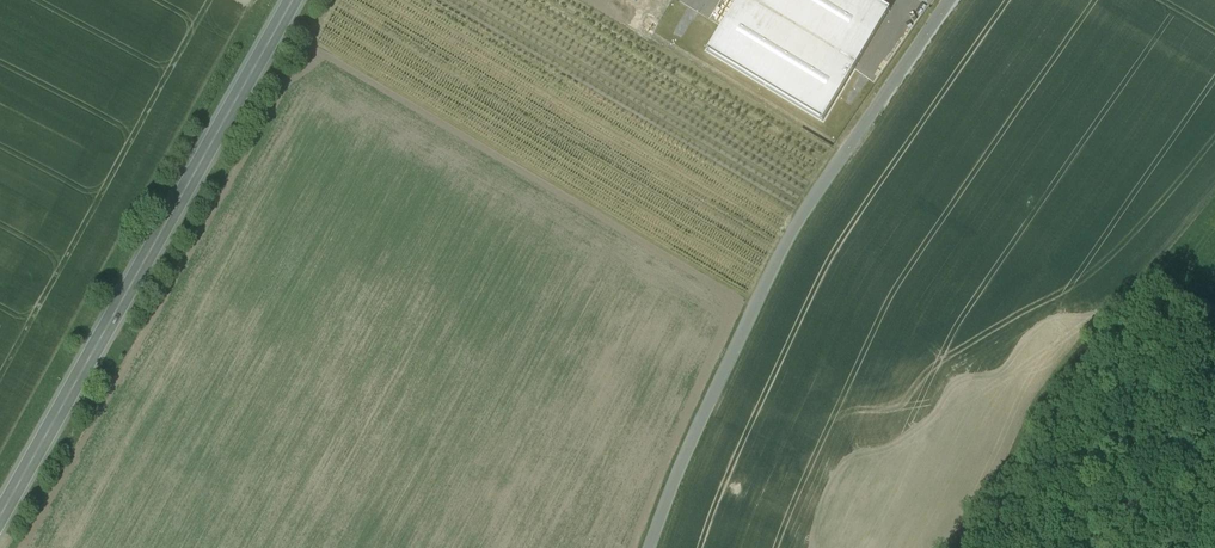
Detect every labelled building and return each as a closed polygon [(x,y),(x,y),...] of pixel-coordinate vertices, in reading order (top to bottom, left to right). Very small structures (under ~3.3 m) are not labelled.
[(876,0),(739,0),(708,51),(823,120),(891,9),(876,0)]
